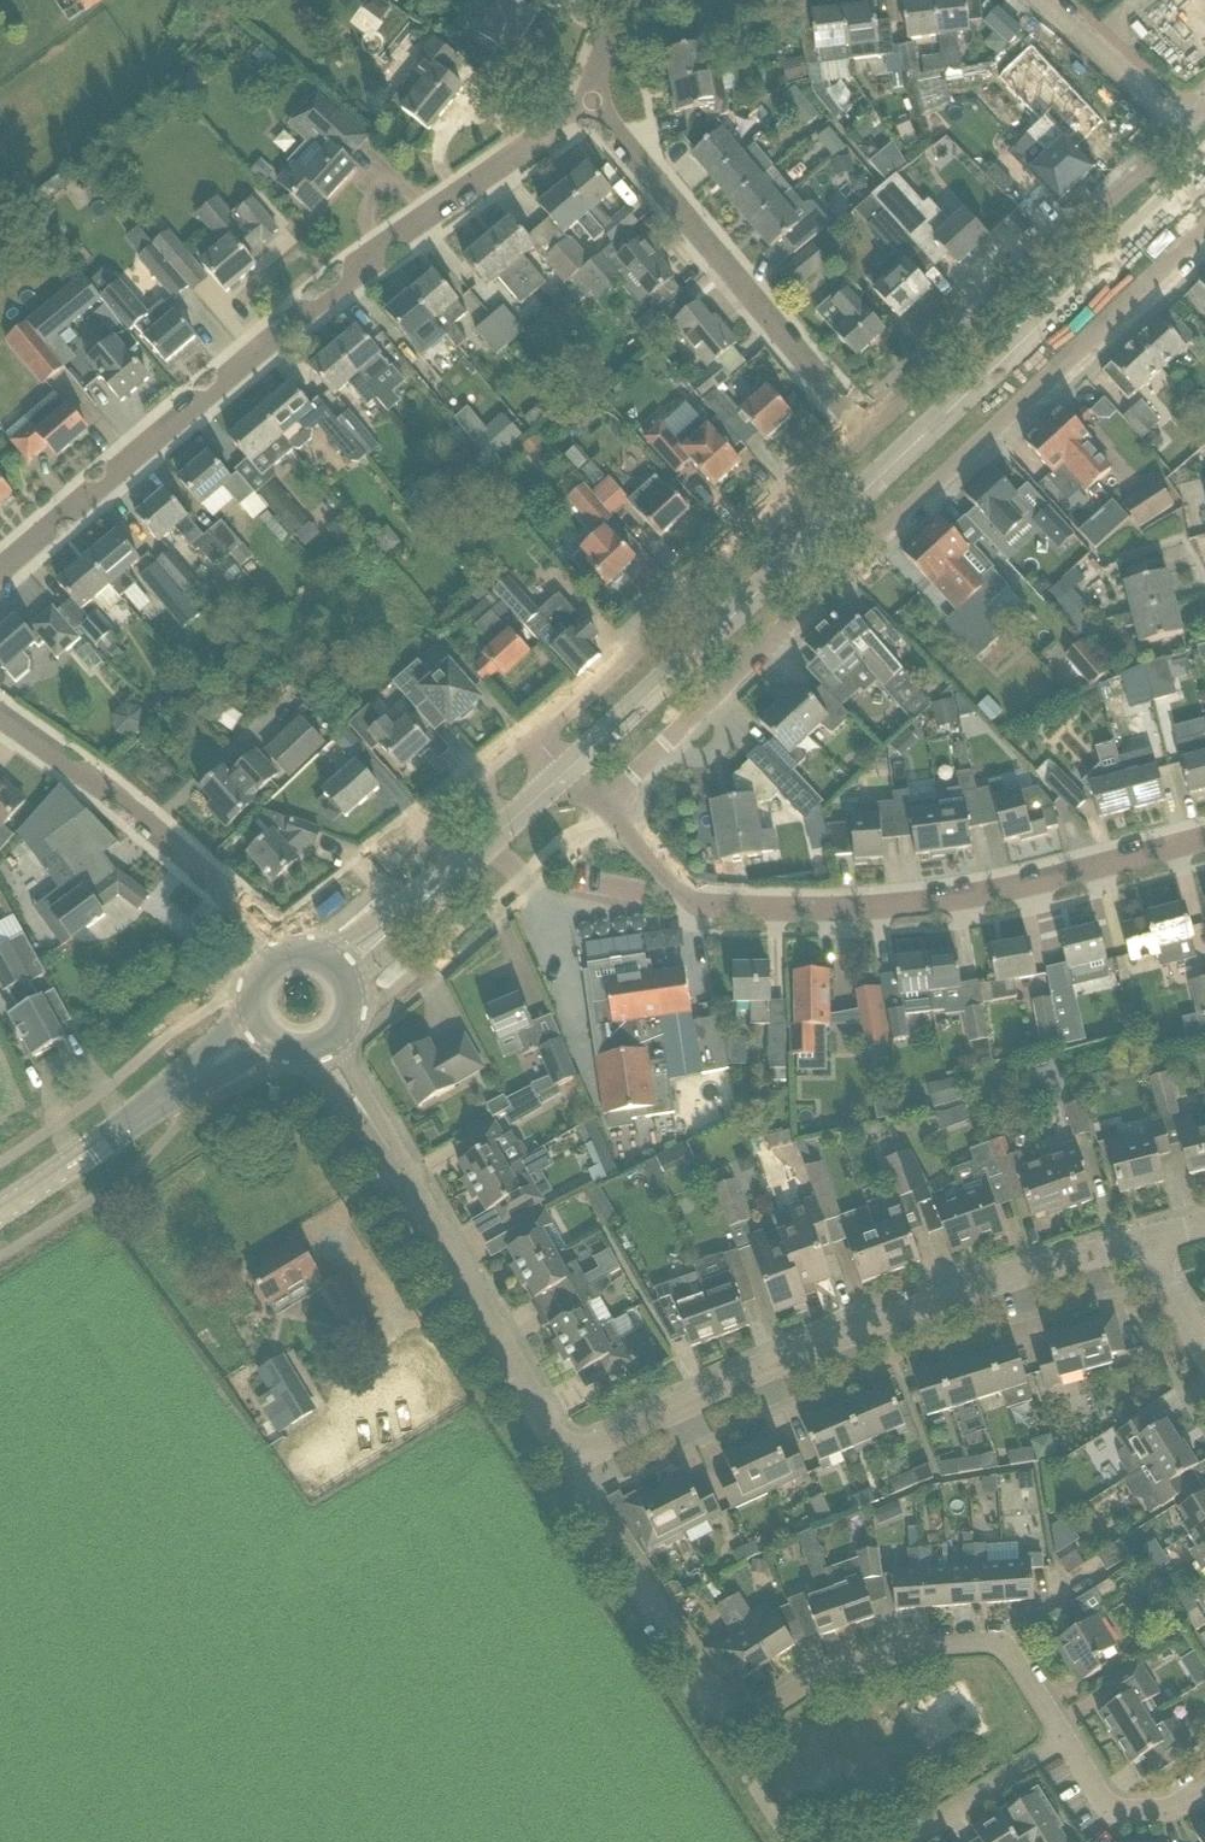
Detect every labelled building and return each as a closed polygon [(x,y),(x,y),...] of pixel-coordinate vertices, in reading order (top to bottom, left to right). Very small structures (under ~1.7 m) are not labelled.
[(69,23),(107,0),(55,0),(69,23)] [(364,8),(380,21),(390,8),(379,0),(370,0),(364,8)] [(479,35),(512,56),(536,17),(521,7),(525,0),(490,0),(484,9),(493,14),(479,35)] [(938,36),(939,36),(934,0),(930,0),(904,3),(907,27),(909,40),(938,36)] [(940,58),(941,58),(943,71),(963,68),(962,55),(959,56),(957,34),(969,33),(967,17),(969,17),(968,11),(967,11),(965,0),(934,0),(939,36),(938,36),(940,58)] [(874,7),(844,11),(850,61),(886,57),(886,61),(895,60),(890,21),(876,23),(874,7)] [(985,23),(1009,45),(1022,31),(998,9),(985,23)] [(850,61),(844,11),(813,14),(816,31),(801,33),(806,67),(850,61)] [(392,101),(410,116),(429,131),(463,89),(444,74),(457,58),(435,39),(421,56),(425,60),(392,101)] [(920,74),(913,44),(899,48),(906,77),(920,74)] [(667,53),(673,83),(709,75),(703,46),(667,53)] [(1046,157),(1028,172),(1058,203),(1095,169),(1066,138),(1065,139),(1046,118),(1078,88),(1042,49),(985,102),(1022,142),(1027,136),(1046,157)] [(941,58),(940,58),(923,60),(925,73),(943,71),(941,58)] [(796,60),(780,64),(785,82),(801,79),(796,60)] [(194,67),(186,75),(198,88),(206,81),(194,67)] [(684,112),(688,133),(712,122),(730,114),(720,73),(709,75),(673,83),(676,99),(672,100),(675,114),(684,112)] [(903,73),(891,75),(893,89),(904,87),(903,73)] [(782,98),(794,112),(807,102),(794,87),(782,98)] [(295,165),(279,183),(293,196),(311,213),(324,198),(327,201),(356,169),(347,161),(368,138),(318,93),(289,125),(308,142),(290,161),(295,165)] [(807,102),(794,112),(806,127),(819,116),(807,102)] [(693,156),(713,180),(743,155),(742,154),(723,131),(721,134),(712,122),(688,133),(682,135),(697,153),(693,156)] [(816,139),(832,158),(845,147),(829,128),(816,139)] [(887,184),(907,166),(893,143),(869,163),(887,184)] [(713,180),(732,202),(761,178),(761,179),(772,169),(753,145),(742,154),(743,155),(713,180)] [(931,146),(917,162),(945,188),(960,172),(931,146)] [(849,157),(833,161),(836,176),(852,172),(849,157)] [(260,162),(251,171),(261,181),(270,171),(260,162)] [(588,167),(564,187),(605,234),(612,244),(618,239),(636,223),(626,211),(612,224),(597,208),(612,195),(588,167)] [(995,167),(987,175),(1004,193),(1013,184),(995,167)] [(887,184),(872,198),(935,267),(949,255),(958,265),(988,239),(964,213),(951,225),(929,200),(924,205),(897,175),(887,184)] [(732,202),(752,226),(792,193),(781,180),(770,189),(761,179),(761,178),(732,202)] [(605,234),(564,187),(540,206),(556,225),(564,234),(577,224),(594,244),(605,234)] [(792,193),(752,226),(771,249),(782,240),(794,255),(831,224),(818,208),(813,204),(803,206),(792,193)] [(835,221),(853,206),(845,197),(828,211),(835,221)] [(224,245),(202,265),(226,293),(230,290),(232,293),(242,285),(240,281),(256,268),(246,256),(262,242),(263,243),(278,231),(252,201),(238,214),(239,215),(235,219),(226,209),(207,226),(224,245)] [(867,226),(889,251),(904,236),(883,213),(867,226)] [(511,221),(487,241),(532,295),(545,284),(521,256),(533,247),(511,221)] [(168,232),(152,245),(189,287),(189,286),(192,290),(207,278),(168,232)] [(627,252),(621,257),(635,274),(624,283),(642,305),(650,298),(674,278),(661,262),(664,259),(645,237),(627,252)] [(569,240),(557,250),(577,273),(589,263),(569,240)] [(532,295),(487,241),(465,260),(480,278),(486,285),(496,277),(520,305),(532,295)] [(189,287),(152,245),(147,250),(149,251),(139,259),(174,299),(189,287)] [(789,268),(801,283),(826,262),(814,247),(789,268)] [(577,273),(557,250),(545,261),(565,284),(577,273)] [(878,267),(889,279),(875,292),(883,300),(900,318),(930,290),(914,272),(895,252),(878,267)] [(573,290),(582,301),(592,292),(600,302),(624,283),(601,255),(567,283),(573,290)] [(147,314),(119,283),(112,275),(103,272),(88,286),(100,299),(100,300),(127,330),(126,330),(129,334),(131,332),(136,328),(141,333),(145,338),(144,339),(151,345),(166,363),(196,338),(180,320),(163,301),(147,314)] [(434,275),(410,296),(453,346),(453,345),(457,350),(466,341),(453,326),(467,314),(434,275)] [(100,300),(100,299),(88,286),(82,278),(27,323),(45,345),(100,300)] [(1191,292),(1204,308),(1204,279),(1191,292)] [(840,313),(827,325),(857,357),(885,332),(848,292),(833,305),(840,313)] [(453,346),(410,296),(388,314),(404,332),(423,354),(435,344),(444,353),(453,346)] [(666,316),(708,367),(737,343),(724,328),(720,331),(698,305),(693,299),(687,304),(684,301),(666,316)] [(103,306),(95,313),(110,331),(119,324),(103,306)] [(502,306),(489,318),(512,344),(526,331),(502,306)] [(640,330),(658,315),(652,308),(634,323),(640,330)] [(1169,312),(1136,342),(1162,371),(1195,340),(1169,312)] [(512,344),(489,318),(476,331),(499,355),(512,344)] [(5,342),(42,387),(64,369),(26,324),(5,342)] [(69,328),(58,337),(65,346),(76,337),(69,328)] [(357,329),(333,350),(376,401),(387,392),(376,380),(389,369),(378,356),(379,355),(357,329)] [(139,345),(129,334),(126,330),(100,353),(99,352),(88,362),(100,375),(99,376),(121,402),(148,379),(128,355),(139,345)] [(1162,371),(1136,342),(1102,373),(1129,401),(1162,371)] [(376,401),(333,350),(311,369),(327,387),(334,395),(346,384),(368,409),(376,401)] [(716,365),(692,386),(703,398),(727,378),(716,365)] [(619,379),(610,387),(616,393),(624,386),(619,379)] [(263,409),(260,412),(294,450),(299,450),(311,440),(312,432),(321,424),(311,413),(312,411),(306,404),(291,386),(274,401),(270,397),(260,406),(263,409)] [(741,413),(750,422),(766,440),(793,416),(768,388),(750,405),(741,413)] [(703,402),(734,436),(746,426),(715,391),(703,402)] [(11,441),(29,462),(47,446),(56,457),(87,431),(71,413),(53,392),(42,401),(44,403),(24,420),(29,426),(11,441)] [(484,398),(473,406),(487,424),(498,415),(484,398)] [(1125,416),(1145,437),(1161,422),(1141,401),(1125,416)] [(1113,468),(1088,440),(1090,438),(1079,427),(1063,409),(1044,427),(1097,483),(1113,468)] [(524,420),(532,430),(544,419),(536,410),(524,420)] [(342,428),(366,457),(366,458),(367,459),(380,447),(348,411),(336,421),(342,428)] [(294,450),(260,412),(229,438),(245,457),(250,463),(252,462),(263,476),(276,465),(293,450),(294,450)] [(485,429),(472,441),(494,466),(523,438),(522,437),(503,417),(501,415),(485,429)] [(677,474),(690,461),(714,487),(741,463),(716,436),(699,418),(675,441),(661,426),(645,440),(677,474)] [(1097,483),(1044,427),(1025,444),(1052,473),(1062,465),(1087,492),(1097,483)] [(366,457),(342,428),(330,439),(351,463),(358,464),(366,458),(366,457)] [(1154,434),(1148,440),(1157,449),(1163,444),(1154,434)] [(533,438),(522,448),(529,456),(540,445),(533,438)] [(472,441),(442,471),(464,493),(494,466),(472,441)] [(254,494),(237,474),(230,479),(209,455),(180,480),(195,499),(201,506),(223,487),(239,506),(254,494)] [(1031,514),(1016,498),(1018,497),(995,472),(966,498),(979,512),(970,521),(995,548),(1005,539),(1006,540),(1023,523),(1022,522),(1031,514)] [(629,500),(627,502),(661,538),(690,511),(655,474),(645,484),(646,485),(630,501),(629,500)] [(13,495),(0,480),(0,506),(13,495)] [(257,494),(293,537),(309,524),(272,481),(257,494)] [(1122,505),(1139,530),(1174,507),(1157,482),(1122,505)] [(567,501),(598,534),(614,519),(612,516),(611,516),(591,494),(592,494),(584,485),(567,501)] [(166,492),(137,517),(152,535),(158,542),(174,528),(190,547),(191,547),(196,553),(199,550),(214,568),(229,555),(229,554),(210,531),(204,536),(182,510),(166,492)] [(1095,550),(1129,519),(1116,505),(1082,536),(1095,550)] [(1075,536),(1049,507),(1033,522),(1059,550),(1075,536)] [(343,515),(327,529),(348,551),(363,537),(343,515)] [(222,521),(210,531),(229,554),(241,544),(222,521)] [(942,521),(923,538),(987,608),(1005,591),(998,584),(968,551),(958,538),(942,521)] [(388,528),(375,539),(389,555),(402,544),(388,528)] [(572,561),(587,577),(594,571),(608,586),(612,582),(615,585),(624,577),(621,574),(635,560),(615,539),(605,529),(572,561)] [(116,534),(87,559),(121,599),(136,585),(124,573),(139,560),(116,534)] [(987,608),(923,538),(904,555),(931,584),(989,647),(1008,630),(987,608)] [(156,561),(184,594),(197,582),(169,549),(156,561)] [(121,599),(87,559),(58,583),(81,610),(94,598),(109,613),(122,601),(120,599),(121,599)] [(230,559),(218,570),(228,582),(241,571),(230,559)] [(140,576),(185,629),(201,616),(156,563),(140,576)] [(1160,565),(1148,568),(1150,577),(1162,574),(1160,565)] [(1075,569),(1049,592),(1058,602),(1084,579),(1075,569)] [(1125,584),(1133,614),(1174,604),(1166,573),(1162,574),(1150,577),(1125,584)] [(1036,579),(1030,584),(1039,595),(1050,586),(1045,579),(1036,579)] [(493,591),(467,619),(491,645),(482,654),(484,657),(472,668),(485,684),(497,672),(504,679),(531,654),(510,631),(507,634),(489,614),(503,602),(493,591)] [(597,637),(584,622),(580,626),(555,598),(537,613),(519,592),(505,605),(550,655),(554,651),(578,677),(601,656),(590,644),(597,637)] [(1174,604),(1133,614),(1123,617),(1126,630),(1136,627),(1140,645),(1182,635),(1174,604)] [(16,683),(30,671),(31,661),(24,653),(35,643),(39,648),(54,636),(67,652),(81,640),(53,606),(26,630),(16,619),(0,633),(0,664),(16,683)] [(847,607),(829,624),(855,655),(855,656),(864,667),(863,667),(873,678),(876,681),(886,673),(892,681),(902,672),(903,672),(887,653),(884,650),(896,639),(899,642),(900,642),(871,611),(872,612),(860,623),(847,607)] [(1069,622),(1080,634),(1090,624),(1079,612),(1069,622)] [(96,613),(81,627),(97,645),(112,632),(96,613)] [(448,614),(440,622),(449,632),(457,624),(448,614)] [(826,626),(806,645),(822,663),(842,685),(851,678),(864,692),(876,681),(873,678),(863,667),(864,667),(855,656),(855,655),(829,624),(826,626)] [(1090,624),(1080,634),(1090,645),(1101,636),(1090,624)] [(1109,672),(1082,642),(1064,657),(1091,688),(1109,672)] [(113,647),(106,652),(114,661),(120,655),(113,647)] [(1143,666),(1153,702),(1175,696),(1166,660),(1143,666)] [(472,707),(481,700),(450,665),(434,679),(419,661),(393,683),(417,710),(429,699),(451,725),(460,718),(463,720),(474,710),(472,707)] [(1143,666),(1121,676),(1130,708),(1153,702),(1143,666)] [(886,673),(876,681),(883,689),(910,721),(933,700),(926,692),(923,695),(911,682),(902,672),(892,681),(886,673)] [(799,687),(779,705),(809,737),(820,726),(832,735),(851,718),(846,712),(829,694),(817,706),(799,687)] [(161,696),(157,704),(171,710),(177,697),(168,693),(161,696)] [(958,697),(955,698),(959,718),(974,715),(958,697)] [(989,697),(977,707),(991,722),(1003,712),(989,697)] [(951,700),(933,704),(936,716),(954,712),(951,700)] [(143,739),(151,709),(119,702),(112,732),(143,739)] [(430,750),(427,747),(429,745),(407,720),(394,732),(370,705),(348,724),(368,746),(375,740),(401,769),(417,755),(420,759),(430,750)] [(778,742),(766,753),(786,776),(789,774),(790,775),(806,760),(798,747),(809,737),(779,705),(760,723),(778,742)] [(303,717),(268,750),(290,774),(325,741),(303,717)] [(335,740),(347,754),(353,761),(365,750),(348,730),(335,740)] [(1176,742),(1181,761),(1180,761),(1183,771),(1189,795),(1204,790),(1204,735),(1176,742)] [(873,741),(863,750),(873,761),(883,752),(873,741)] [(935,793),(936,801),(945,856),(957,854),(957,850),(972,848),(968,822),(983,820),(977,792),(976,792),(971,772),(970,772),(963,744),(954,746),(961,774),(956,774),(959,790),(935,793)] [(1119,758),(1117,759),(1120,771),(1122,770),(1123,770),(1133,810),(1166,801),(1160,778),(1157,767),(1156,768),(1151,750),(1119,758)] [(251,799),(277,775),(257,751),(229,775),(223,769),(202,789),(214,803),(208,808),(227,828),(254,802),(251,799)] [(786,776),(766,753),(764,754),(765,755),(754,765),(750,761),(733,778),(736,799),(713,803),(723,862),(763,855),(759,832),(754,805),(771,802),(780,793),(806,821),(821,807),(790,775),(789,774),(786,776)] [(1099,768),(1080,787),(1082,789),(1081,790),(1095,804),(1099,818),(1133,810),(1123,770),(1122,770),(1120,771),(1117,759),(1098,763),(1099,768)] [(327,795),(317,804),(334,822),(343,814),(346,818),(379,789),(357,763),(324,792),(327,795)] [(1047,783),(1074,812),(1086,800),(1059,771),(1047,783)] [(1055,810),(1036,789),(1021,793),(1004,797),(1000,780),(988,783),(990,789),(977,792),(983,820),(984,828),(999,824),(1004,842),(1020,838),(1021,842),(1048,834),(1047,830),(1057,827),(1052,810),(1055,810)] [(8,787),(5,790),(0,786),(0,852),(14,836),(3,826),(10,820),(25,801),(8,787)] [(893,793),(894,803),(897,832),(913,830),(916,856),(932,854),(932,858),(945,856),(936,801),(909,805),(908,792),(893,793)] [(897,832),(894,803),(868,805),(869,817),(851,818),(852,824),(825,826),(830,847),(833,861),(855,859),(855,865),(867,864),(867,860),(884,859),(882,833),(897,832)] [(821,807),(806,821),(813,851),(830,847),(825,826),(821,807)] [(58,854),(78,882),(46,905),(69,935),(84,924),(87,929),(105,915),(100,910),(119,895),(139,910),(149,897),(118,873),(117,875),(101,854),(114,844),(88,810),(45,842),(56,856),(58,854)] [(249,854),(274,881),(298,860),(295,857),(309,844),(314,846),(320,830),(281,817),(273,833),(249,854)] [(1149,920),(1123,927),(1133,963),(1158,956),(1162,968),(1197,959),(1193,941),(1190,929),(1184,906),(1148,915),(1149,920)] [(1110,974),(1104,950),(1098,927),(1061,936),(1066,959),(1069,970),(1072,983),(1110,974)] [(0,947),(0,984),(4,992),(7,990),(18,1011),(9,1016),(18,1032),(16,1033),(21,1042),(23,1041),(31,1054),(33,1053),(36,1057),(55,1047),(66,1041),(65,1039),(62,1035),(59,1028),(58,1028),(71,1021),(55,991),(42,998),(39,999),(31,984),(46,975),(24,935),(10,943),(9,942),(0,947)] [(990,983),(994,1002),(1017,998),(1014,981),(1036,977),(1029,942),(991,948),(997,982),(990,983)] [(956,954),(927,957),(935,1012),(947,1011),(945,991),(960,990),(958,973),(960,973),(959,968),(958,968),(956,954)] [(668,1067),(660,1018),(692,1013),(689,995),(685,971),(649,977),(646,956),(588,964),(589,971),(583,971),(597,1058),(606,1116),(630,1113),(631,1121),(674,1115),(667,1067),(668,1067)] [(935,1012),(927,957),(898,960),(899,974),(880,976),(893,1042),(909,1039),(904,1016),(935,1012)] [(769,1013),(769,990),(769,966),(736,967),(737,1004),(751,1003),(751,1026),(770,1025),(769,1013)] [(1050,994),(1067,990),(1061,966),(1045,970),(1050,994)] [(796,1025),(791,1026),(792,1056),(825,1056),(824,1027),(830,1026),(830,1025),(862,1025),(867,1049),(889,1045),(891,1045),(880,988),(879,988),(857,992),(861,1016),(830,1017),(829,972),(795,972),(795,996),(796,1025)] [(1191,983),(1199,1018),(1204,1016),(1204,979),(1191,983)] [(485,1012),(498,1043),(514,1036),(523,1056),(542,1048),(530,1019),(520,996),(485,1012)] [(1058,1041),(1050,998),(1033,1001),(1041,1045),(1042,1044),(1058,1041)] [(988,1041),(989,1041),(982,1007),(964,1011),(970,1044),(974,1067),(992,1064),(988,1041)] [(729,1069),(719,1017),(692,1023),(702,1075),(729,1069)] [(1055,1026),(1058,1041),(1059,1047),(1079,1043),(1075,1022),(1055,1026)] [(768,1030),(769,1069),(771,1069),(786,1069),(785,1030),(768,1030)] [(454,1086),(484,1070),(465,1036),(435,1053),(429,1041),(393,1061),(419,1108),(455,1088),(454,1086)] [(748,1063),(747,1037),(732,1038),(732,1064),(748,1063)] [(563,1045),(541,1054),(550,1078),(555,1088),(577,1078),(563,1045)] [(1150,1047),(1136,1049),(1138,1062),(1152,1060),(1150,1047)] [(786,1069),(771,1069),(771,1081),(786,1081),(786,1069)] [(1152,1080),(1162,1119),(1178,1115),(1169,1079),(1168,1076),(1152,1080)] [(550,1078),(532,1085),(532,1086),(536,1097),(537,1096),(555,1088),(550,1078)] [(953,1082),(937,1086),(942,1106),(959,1102),(953,1082)] [(510,1109),(504,1112),(510,1124),(542,1108),(537,1096),(536,1097),(532,1086),(506,1099),(510,1109)] [(505,1097),(487,1106),(492,1117),(493,1117),(504,1112),(510,1109),(506,1099),(505,1097)] [(1066,1107),(1074,1139),(1091,1134),(1083,1103),(1066,1107)] [(945,1111),(933,1112),(939,1130),(950,1126),(945,1111)] [(583,1125),(605,1177),(618,1172),(596,1119),(583,1125)] [(1194,1133),(1191,1120),(1177,1123),(1185,1152),(1191,1176),(1204,1172),(1204,1131),(1194,1133)] [(462,1180),(468,1191),(506,1169),(525,1159),(527,1153),(522,1144),(517,1143),(511,1133),(504,1138),(495,1122),(457,1144),(466,1159),(459,1163),(467,1177),(462,1180)] [(1156,1157),(1170,1153),(1164,1130),(1162,1122),(1147,1126),(1151,1141),(1126,1147),(1123,1137),(1108,1141),(1115,1170),(1121,1194),(1163,1183),(1156,1157)] [(843,1134),(845,1142),(881,1134),(879,1125),(843,1134)] [(990,1180),(1002,1175),(997,1161),(995,1156),(992,1146),(991,1146),(990,1144),(969,1151),(977,1175),(987,1171),(990,1180)] [(1064,1157),(1046,1163),(1063,1211),(1093,1201),(1081,1167),(1084,1166),(1077,1144),(1062,1149),(1064,1157)] [(673,1150),(660,1157),(667,1171),(680,1164),(673,1150)] [(912,1195),(911,1196),(915,1206),(931,1200),(951,1252),(978,1242),(961,1197),(956,1181),(934,1193),(911,1153),(898,1157),(911,1192),(912,1195)] [(997,1161),(1002,1175),(1003,1175),(1012,1202),(1025,1197),(1032,1217),(1048,1212),(1049,1216),(1063,1211),(1046,1163),(1026,1169),(1021,1153),(997,1161)] [(897,1201),(911,1196),(912,1195),(911,1192),(898,1157),(883,1163),(897,1201)] [(650,1169),(662,1201),(673,1197),(661,1165),(650,1169)] [(817,1201),(825,1224),(840,1218),(821,1165),(807,1170),(817,1201)] [(506,1169),(468,1191),(473,1201),(479,1198),(487,1212),(494,1208),(503,1224),(543,1201),(527,1173),(513,1181),(506,1169)] [(977,1192),(961,1197),(978,1242),(1004,1233),(986,1181),(975,1185),(977,1192)] [(716,1188),(731,1229),(749,1222),(735,1182),(716,1188)] [(780,1236),(785,1250),(800,1290),(801,1290),(830,1280),(822,1257),(835,1252),(825,1224),(817,1201),(790,1210),(797,1230),(780,1236)] [(892,1225),(876,1231),(891,1273),(921,1263),(901,1208),(887,1213),(892,1225)] [(511,1267),(517,1277),(557,1254),(544,1231),(554,1225),(546,1210),(519,1226),(508,1233),(515,1245),(508,1249),(516,1263),(511,1267)] [(891,1273),(876,1231),(861,1237),(856,1223),(842,1228),(854,1261),(862,1283),(891,1273)] [(800,1290),(785,1250),(769,1256),(762,1236),(749,1241),(767,1291),(775,1314),(806,1303),(801,1290),(800,1290)] [(364,1307),(344,1275),(325,1286),(319,1276),(299,1243),(273,1258),(272,1257),(249,1271),(261,1292),(268,1302),(303,1281),(311,1294),(320,1289),(340,1322),(364,1307)] [(746,1272),(739,1253),(738,1250),(724,1255),(732,1277),(746,1272)] [(554,1288),(562,1301),(588,1286),(576,1263),(565,1269),(557,1254),(517,1277),(522,1287),(528,1284),(536,1299),(554,1288)] [(720,1337),(705,1296),(704,1296),(700,1284),(685,1289),(681,1280),(655,1289),(664,1317),(678,1312),(691,1347),(720,1337)] [(735,1285),(705,1296),(720,1337),(749,1326),(741,1304),(735,1285)] [(553,1342),(559,1352),(609,1324),(610,1324),(612,1323),(599,1299),(597,1301),(588,1286),(562,1301),(569,1314),(551,1325),(559,1339),(553,1342)] [(1086,1328),(1075,1331),(1086,1371),(1113,1364),(1110,1356),(1125,1352),(1115,1314),(1085,1322),(1086,1328)] [(609,1324),(559,1352),(565,1363),(571,1360),(579,1374),(580,1374),(587,1387),(631,1362),(610,1324),(609,1324)] [(1086,1371),(1075,1331),(1063,1334),(1061,1329),(1046,1333),(1050,1349),(1035,1353),(1042,1389),(1058,1385),(1057,1379),(1086,1371)] [(991,1354),(1002,1394),(1007,1410),(1031,1403),(1026,1386),(1028,1386),(1013,1341),(1001,1344),(1003,1350),(991,1354)] [(975,1353),(963,1357),(978,1402),(1002,1394),(991,1354),(977,1359),(975,1353)] [(269,1394),(257,1401),(278,1435),(317,1412),(284,1356),(256,1373),(269,1394)] [(953,1366),(940,1370),(953,1410),(978,1402),(963,1357),(952,1360),(953,1366)] [(953,1410),(940,1370),(927,1374),(925,1369),(913,1373),(927,1418),(953,1410)] [(876,1394),(868,1397),(885,1437),(899,1431),(901,1437),(909,1433),(887,1383),(874,1388),(876,1394)] [(857,1395),(843,1401),(865,1451),(874,1447),(872,1443),(885,1437),(868,1397),(859,1401),(857,1395)] [(834,1412),(825,1415),(842,1456),(855,1450),(857,1455),(865,1451),(843,1401),(831,1406),(834,1412)] [(842,1456),(825,1415),(816,1419),(814,1414),(801,1419),(822,1470),(832,1465),(830,1461),(842,1456)] [(1122,1467),(1128,1478),(1129,1478),(1184,1443),(1183,1442),(1178,1434),(1175,1435),(1166,1421),(1154,1429),(1146,1415),(1116,1435),(1125,1449),(1121,1453),(1119,1457),(1118,1460),(1119,1462),(1122,1467)] [(760,1444),(750,1449),(768,1488),(790,1478),(792,1483),(808,1476),(793,1441),(779,1448),(772,1432),(758,1438),(760,1444)] [(1129,1478),(1128,1478),(1123,1481),(1135,1500),(1143,1502),(1150,1514),(1161,1508),(1162,1509),(1172,1501),(1192,1489),(1184,1475),(1198,1466),(1189,1452),(1192,1450),(1186,1441),(1183,1442),(1184,1443),(1129,1478)] [(768,1488),(750,1449),(739,1453),(737,1448),(723,1454),(730,1470),(716,1477),(732,1511),(748,1503),(745,1498),(768,1488)] [(1035,1464),(1033,1449),(1009,1454),(1010,1467),(1035,1464)] [(980,1458),(967,1460),(970,1473),(982,1471),(980,1461),(980,1458)] [(970,1473),(967,1460),(957,1461),(956,1462),(959,1475),(960,1475),(970,1473)] [(674,1486),(663,1491),(685,1533),(722,1514),(706,1482),(692,1489),(684,1473),(671,1480),(674,1486)] [(911,1474),(897,1479),(902,1492),(916,1487),(911,1474)] [(1032,1474),(1020,1475),(1021,1490),(1033,1489),(1032,1474)] [(997,1478),(984,1479),(984,1493),(998,1492),(997,1478)] [(902,1492),(897,1479),(891,1481),(895,1495),(902,1492)] [(685,1533),(663,1491),(653,1496),(650,1491),(623,1504),(629,1515),(620,1520),(643,1555),(656,1549),(662,1546),(667,1549),(684,1541),(684,1533),(685,1533)] [(870,1491),(859,1496),(865,1510),(875,1505),(870,1491)] [(1187,1536),(1204,1525),(1204,1493),(1193,1501),(1177,1512),(1185,1524),(1181,1527),(1187,1536)] [(824,1495),(811,1501),(821,1522),(834,1516),(824,1495)] [(865,1510),(859,1496),(848,1500),(853,1514),(865,1510)] [(886,1507),(873,1512),(879,1524),(891,1519),(886,1507)] [(1195,1563),(1204,1557),(1204,1525),(1187,1536),(1194,1549),(1189,1552),(1195,1563)] [(1096,1556),(1106,1572),(1130,1557),(1120,1541),(1096,1556)] [(754,1542),(743,1547),(748,1559),(759,1554),(754,1542)] [(1143,1549),(1150,1560),(1161,1553),(1154,1542),(1143,1549)] [(983,1545),(973,1546),(977,1605),(1005,1603),(1002,1564),(985,1566),(983,1545)] [(964,1567),(948,1569),(950,1607),(977,1605),(973,1546),(963,1547),(964,1567)] [(748,1559),(743,1547),(732,1553),(737,1564),(748,1559)] [(1071,1547),(1056,1556),(1068,1574),(1082,1565),(1071,1547)] [(819,1548),(803,1554),(818,1596),(806,1601),(811,1615),(819,1637),(847,1628),(827,1570),(819,1548)] [(863,1552),(867,1580),(882,1578),(879,1549),(863,1552)] [(929,1549),(919,1550),(923,1609),(950,1607),(948,1569),(931,1570),(929,1549)] [(923,1609),(919,1550),(909,1551),(911,1572),(893,1573),(896,1611),(923,1609)] [(1161,1553),(1150,1560),(1157,1572),(1168,1565),(1161,1553)] [(1020,1563),(1002,1564),(1005,1603),(1034,1601),(1032,1569),(1043,1568),(1042,1554),(1019,1556),(1020,1563)] [(1195,1563),(1202,1573),(1204,1571),(1204,1557),(1195,1563)] [(752,1561),(750,1572),(763,1573),(764,1562),(752,1561)] [(838,1567),(827,1570),(847,1628),(875,1618),(867,1595),(862,1580),(845,1586),(838,1567)] [(672,1584),(664,1588),(671,1599),(682,1593),(678,1585),(672,1584)] [(1171,1593),(1178,1605),(1189,1598),(1182,1586),(1171,1593)] [(1084,1596),(1070,1605),(1080,1621),(1106,1604),(1096,1588),(1084,1596)] [(736,1595),(728,1601),(735,1612),(737,1615),(768,1663),(795,1646),(781,1626),(772,1612),(755,1623),(744,1606),(736,1595)] [(1189,1598),(1178,1605),(1185,1617),(1196,1610),(1189,1598)] [(706,1649),(704,1650),(722,1678),(735,1669),(742,1680),(768,1663),(737,1615),(724,1624),(729,1631),(732,1636),(733,1638),(720,1647),(719,1645),(717,1641),(706,1649)] [(1098,1657),(1116,1646),(1097,1616),(1054,1643),(1080,1684),(1101,1670),(1096,1662),(1100,1660),(1098,1657)] [(1185,1636),(1194,1650),(1204,1644),(1195,1630),(1185,1636)] [(1099,1714),(1115,1740),(1148,1719),(1140,1707),(1160,1694),(1141,1663),(1110,1683),(1120,1700),(1099,1714)] [(1148,1719),(1115,1740),(1131,1765),(1153,1751),(1164,1768),(1194,1749),(1181,1729),(1175,1718),(1166,1724),(1159,1712),(1148,1719)] [(1022,1802),(1008,1811),(1010,1814),(1004,1818),(1002,1815),(989,1823),(987,1819),(972,1828),(981,1841),(1068,1841),(1053,1819),(1057,1817),(1038,1787),(1019,1798),(1022,1802)] [(1200,1841),(1204,1841),(1204,1827),(1195,1834),(1200,1841)]
